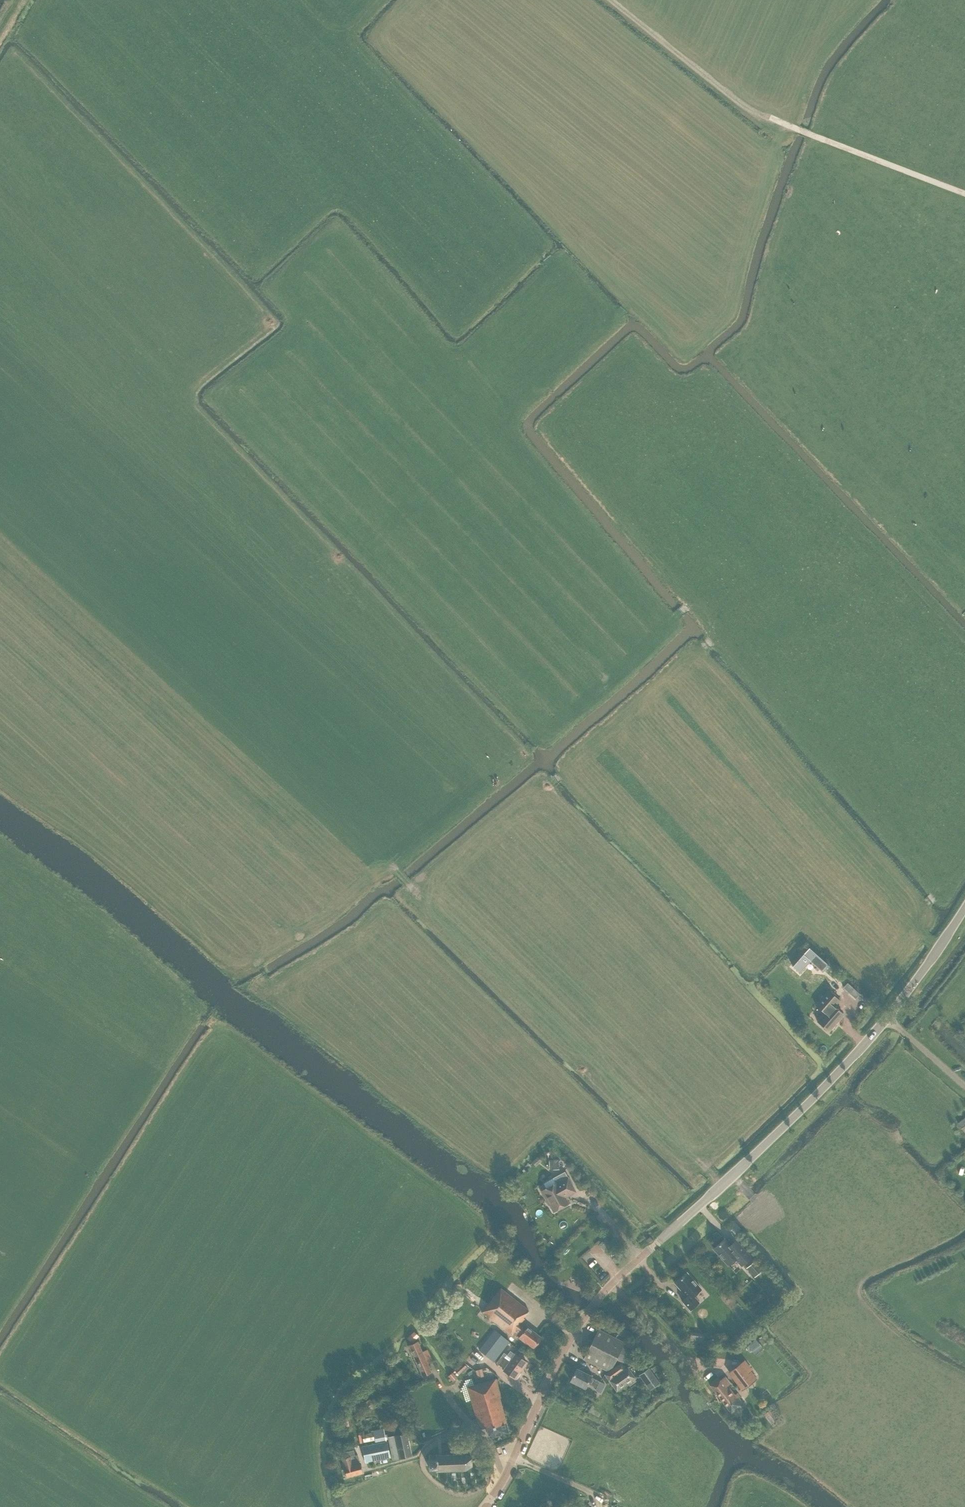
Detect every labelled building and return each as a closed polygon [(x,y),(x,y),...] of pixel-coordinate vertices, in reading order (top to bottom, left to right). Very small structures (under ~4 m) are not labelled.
[(809,948),(792,966),(800,973),(810,961),(821,971),(823,969),(824,970),(829,965),(809,948)] [(822,1010),(825,1012),(818,1021),(829,1031),(844,1015),(834,1007),(840,1000),(827,990),(815,1004),(822,1010)] [(558,1159),(549,1159),(550,1169),(559,1169),(558,1159)] [(556,1183),(541,1191),(549,1205),(549,1204),(553,1212),(569,1203),(566,1198),(576,1192),(565,1171),(553,1178),(556,1183)] [(735,1259),(742,1266),(752,1257),(736,1239),(730,1244),(724,1238),(713,1249),(728,1266),(735,1259)] [(592,1255),(588,1259),(602,1271),(606,1267),(592,1255)] [(748,1266),(756,1275),(764,1268),(755,1259),(751,1264),(748,1266)] [(699,1302),(693,1296),(701,1289),(687,1272),(675,1283),(686,1296),(681,1300),(690,1310),(699,1302)] [(742,1287),(749,1295),(759,1287),(753,1279),(742,1287)] [(512,1334),(515,1330),(520,1335),(519,1337),(527,1343),(534,1348),(542,1338),(527,1326),(527,1327),(521,1323),(524,1318),(523,1317),(529,1310),(501,1288),(482,1312),(512,1334)] [(606,1370),(613,1366),(616,1360),(621,1361),(626,1352),(625,1351),(628,1346),(623,1344),(624,1342),(598,1329),(584,1359),(606,1370)] [(480,1350),(494,1362),(510,1341),(495,1330),(480,1350)] [(413,1333),(409,1336),(414,1341),(416,1339),(418,1338),(419,1336),(414,1331),(413,1333)] [(690,1332),(689,1341),(704,1343),(704,1333),(690,1332)] [(750,1343),(748,1345),(755,1354),(763,1348),(755,1339),(750,1343)] [(409,1345),(423,1376),(431,1372),(427,1363),(432,1361),(427,1350),(422,1352),(418,1342),(409,1345)] [(767,1369),(775,1362),(769,1353),(760,1360),(767,1369)] [(527,1362),(515,1354),(510,1361),(505,1358),(501,1355),(496,1362),(500,1365),(505,1368),(503,1370),(515,1379),(527,1362)] [(605,1374),(606,1375),(617,1391),(635,1378),(628,1367),(626,1369),(621,1362),(607,1372),(605,1374)] [(455,1371),(457,1372),(459,1374),(461,1372),(463,1374),(469,1368),(464,1363),(455,1371)] [(748,1373),(741,1363),(730,1372),(742,1388),(755,1379),(750,1371),(748,1373)] [(604,1383),(600,1381),(591,1377),(591,1376),(577,1369),(571,1381),(585,1388),(588,1383),(596,1387),(601,1389),(604,1383)] [(640,1375),(649,1387),(657,1381),(648,1369),(640,1375)] [(451,1374),(448,1376),(453,1381),(458,1378),(453,1372),(451,1374)] [(709,1384),(732,1414),(742,1406),(737,1399),(740,1397),(737,1393),(734,1395),(728,1387),(731,1384),(725,1376),(720,1380),(718,1377),(709,1384)] [(486,1427),(490,1438),(509,1432),(498,1397),(500,1396),(495,1379),(467,1387),(480,1429),(486,1427)] [(771,1423),(778,1418),(770,1408),(764,1413),(771,1423)] [(348,1416),(338,1417),(338,1419),(338,1421),(340,1428),(349,1427),(348,1416)] [(383,1429),(375,1431),(374,1431),(376,1444),(386,1442),(383,1429)] [(394,1435),(394,1437),(388,1439),(393,1459),(412,1455),(410,1448),(406,1432),(394,1435)] [(366,1462),(390,1458),(387,1442),(386,1442),(376,1444),(363,1446),(366,1462)] [(344,1452),(345,1457),(342,1458),(347,1477),(363,1473),(360,1463),(357,1463),(354,1450),(344,1452)] [(440,1454),(437,1454),(428,1454),(428,1459),(429,1467),(436,1467),(436,1471),(437,1471),(465,1469),(472,1465),(472,1457),(465,1453),(440,1454)]
